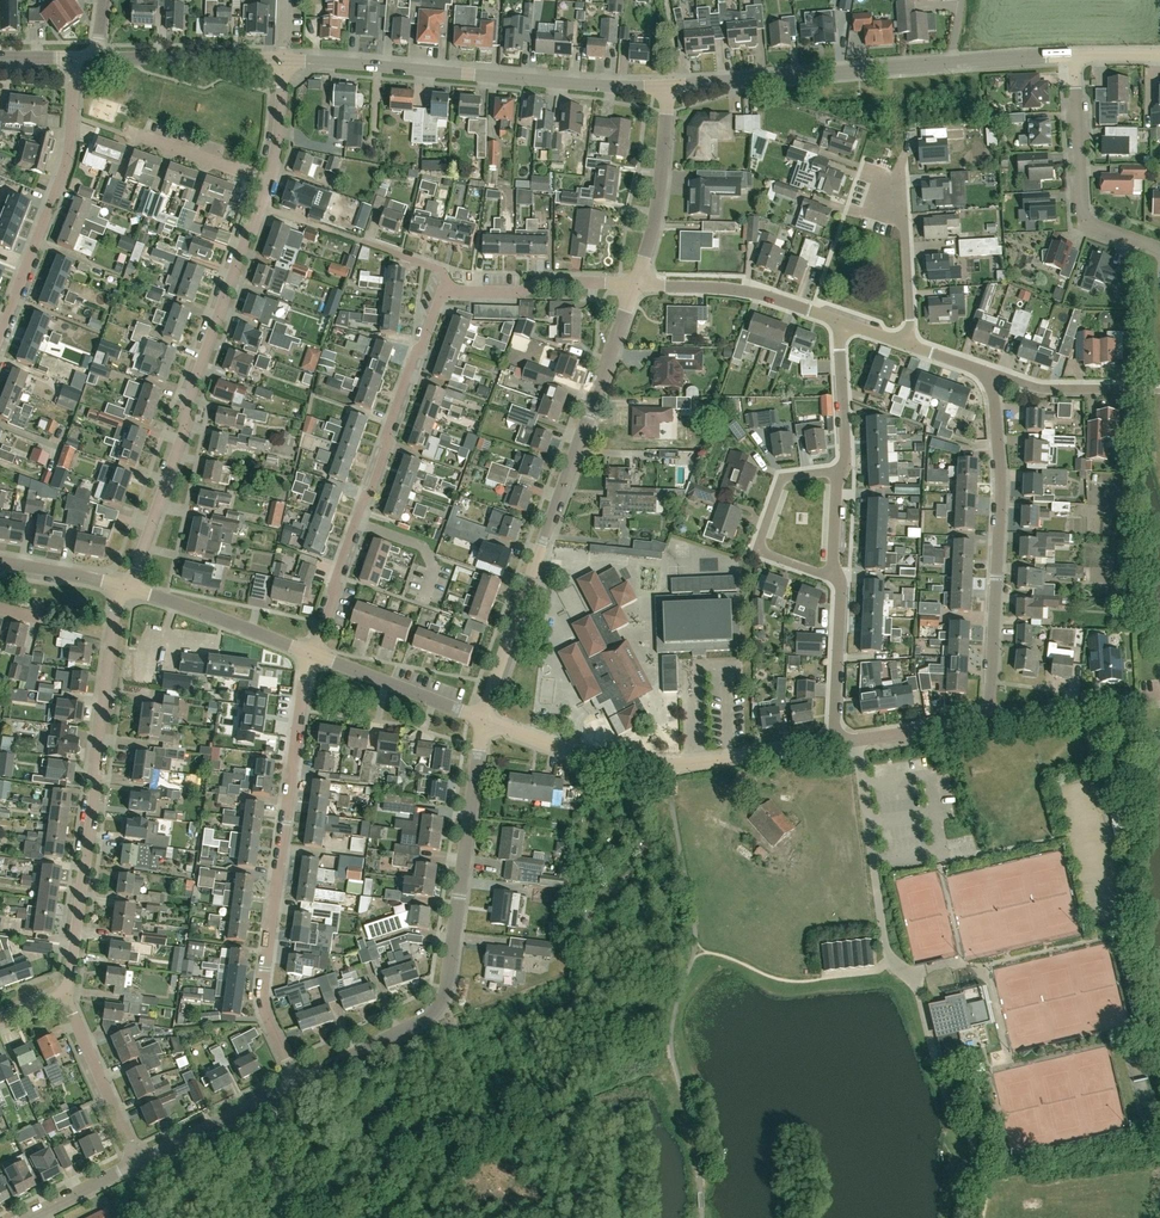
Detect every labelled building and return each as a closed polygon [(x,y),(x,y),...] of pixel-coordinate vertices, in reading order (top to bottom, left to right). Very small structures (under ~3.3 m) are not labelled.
[(16,31),(16,26),(19,26),(19,18),(16,18),(16,3),(6,3),(6,0),(0,0),(0,31),(16,31)] [(71,27),(53,0),(51,0),(37,10),(29,10),(29,23),(44,23),(45,22),(45,23),(49,21),(58,34),(62,31),(63,33),(71,27)] [(71,27),(79,22),(78,20),(82,17),(73,4),(77,1),(76,0),(53,0),(71,27)] [(158,2),(147,2),(145,2),(145,0),(132,0),(131,10),(134,10),(133,26),(154,27),(155,11),(157,11),(158,8),(158,2)] [(165,8),(165,18),(167,18),(167,31),(181,32),(183,7),(175,7),(176,0),(166,0),(166,6),(165,8)] [(243,21),(248,21),(248,33),(266,34),(267,19),(275,19),(276,1),(261,0),(261,7),(244,7),(243,21)] [(334,5),(327,5),(326,19),(322,19),(321,40),(338,42),(340,21),(341,21),(341,20),(348,20),(349,0),(335,0),(334,5)] [(361,0),(352,0),(350,24),(358,25),(357,36),(375,37),(378,0),(365,0),(361,0)] [(410,9),(412,10),(410,24),(415,24),(420,25),(418,45),(438,46),(439,37),(444,37),(446,6),(452,7),(453,0),(411,0),(410,9)] [(531,18),(541,18),(541,0),(532,0),(531,18)] [(608,14),(623,15),(624,0),(609,0),(608,14)] [(842,0),(840,10),(849,12),(851,0),(840,0),(842,0)] [(914,2),(898,4),(900,35),(908,34),(909,44),(929,42),(927,15),(915,16),(914,2)] [(216,38),(217,9),(218,4),(206,3),(206,21),(205,20),(205,38),(216,38)] [(744,46),(742,25),(734,26),(733,19),(729,18),(727,18),(726,5),(719,6),(720,15),(721,29),(721,30),(728,29),(730,48),(731,48),(733,51),(740,50),(741,47),(744,46)] [(747,24),(742,25),(744,46),(748,46),(749,49),(756,48),(757,45),(759,45),(758,32),(757,27),(764,26),(763,12),(762,12),(762,6),(751,8),(752,24),(747,24)] [(398,9),(386,8),(385,19),(385,22),(396,23),(395,34),(394,43),(409,44),(410,24),(412,10),(410,9),(398,9)] [(217,9),(216,38),(228,39),(228,22),(232,22),(232,10),(217,9)] [(462,51),(467,51),(470,9),(464,9),(463,21),(456,20),(455,20),(454,32),(456,32),(455,48),(462,48),(462,51)] [(480,50),(483,14),(482,14),(482,22),(476,21),(477,9),(470,9),(467,51),(473,52),(473,49),(480,50)] [(698,22),(684,23),(681,9),(674,11),(677,24),(678,38),(685,37),(687,56),(690,56),(690,57),(691,59),(698,58),(699,56),(699,55),(701,55),(698,22)] [(835,12),(826,12),(827,21),(814,22),(814,16),(805,17),(806,26),(802,27),(803,38),(815,37),(816,44),(834,43),(832,28),(837,27),(835,12)] [(489,25),(487,25),(488,15),(489,15),(489,14),(483,14),(480,50),(480,52),(486,52),(486,50),(492,51),(493,43),(496,43),(497,26),(497,25),(497,24),(496,24),(496,23),(495,22),(494,22),(493,21),(492,21),(492,22),(491,22),(490,22),(490,23),(489,23),(489,24),(489,25)] [(714,30),(721,29),(720,15),(707,16),(707,15),(698,16),(698,22),(701,55),(716,53),(714,30)] [(892,23),(871,25),(871,15),(854,17),(855,32),(865,31),(867,47),(893,45),(892,23)] [(782,19),(783,26),(771,27),(772,49),(791,46),(790,33),(796,32),(795,18),(782,19)] [(522,53),(523,44),(531,45),(533,22),(514,20),(513,34),(508,33),(506,52),(522,53)] [(605,61),(606,44),(616,45),(618,22),(603,21),(601,44),(588,43),(587,59),(605,61)] [(574,26),(556,24),(556,26),(555,36),(554,56),(572,57),(573,38),(574,26)] [(536,55),(554,56),(555,36),(556,26),(539,25),(538,35),(537,35),(536,55)] [(621,29),(620,41),(629,42),(630,29),(621,29)] [(631,49),(630,63),(649,64),(650,42),(638,41),(632,40),(632,49),(631,49)] [(1047,84),(1040,84),(1039,76),(1009,78),(1009,93),(1023,92),(1024,96),(1022,96),(1023,108),(1039,107),(1039,103),(1048,102),(1047,84)] [(331,88),(331,77),(309,77),(309,88),(331,88)] [(1099,103),(1099,126),(1116,126),(1116,118),(1117,118),(1117,116),(1118,104),(1127,104),(1127,80),(1109,80),(1109,90),(1109,102),(1099,102),(1099,103)] [(344,126),(345,123),(347,87),(336,86),(336,93),(331,93),(330,107),(335,108),(334,122),(339,123),(338,141),(346,142),(347,126),(344,126)] [(358,87),(347,87),(345,123),(350,123),(350,117),(356,117),(356,115),(356,107),(361,107),(363,106),(363,98),(362,96),(357,96),(358,87)] [(429,125),(423,125),(423,145),(438,145),(438,119),(447,120),(449,96),(447,94),(443,93),(441,95),(440,97),(434,96),(432,118),(430,118),(429,125)] [(404,122),(411,122),(412,123),(414,95),(394,94),(392,112),(405,112),(404,122)] [(26,100),(10,98),(8,113),(1,112),(0,124),(0,125),(22,128),(23,126),(26,100)] [(461,99),(460,118),(470,119),(469,134),(476,134),(477,134),(478,119),(479,120),(480,107),(480,102),(480,101),(461,99)] [(1151,126),(1159,126),(1159,99),(1151,108),(1151,126)] [(26,100),(23,126),(44,128),(47,110),(43,109),(44,104),(41,104),(41,102),(26,100)] [(506,100),(504,102),(497,102),(495,121),(502,121),(501,138),(511,139),(512,131),(510,131),(510,122),(512,122),(513,103),(512,103),(511,101),(506,100)] [(529,110),(531,100),(530,100),(530,103),(524,102),(522,120),(537,122),(537,121),(540,122),(541,112),(529,110)] [(541,150),(552,151),(553,135),(554,124),(555,114),(547,114),(548,105),(542,104),(542,102),(531,100),(529,110),(541,112),(540,122),(537,121),(537,122),(536,131),(535,145),(542,145),(541,150)] [(582,109),(567,108),(562,107),(560,134),(580,135),(582,109)] [(330,133),(331,113),(319,112),(318,133),(330,133)] [(1025,115),(1008,116),(1009,125),(1025,124),(1025,115)] [(729,138),(730,116),(698,116),(692,129),(691,160),(709,160),(709,138),(729,138)] [(745,132),(753,135),(767,139),(769,133),(761,130),(760,116),(744,117),(745,132)] [(745,133),(745,132),(744,117),(735,117),(735,133),(745,133)] [(614,163),(615,158),(626,159),(630,123),(612,121),(612,122),(597,120),(595,136),(610,138),(609,146),(601,145),(600,156),(602,156),(602,158),(597,157),(596,161),(612,163),(614,163)] [(1050,122),(1029,123),(1030,136),(1030,146),(1030,147),(1051,145),(1050,122)] [(360,124),(350,123),(348,149),(362,150),(362,141),(359,141),(360,124)] [(423,145),(423,125),(422,125),(413,124),(411,144),(422,145),(423,145)] [(518,140),(526,141),(527,130),(519,129),(518,140)] [(855,141),(826,130),(823,138),(820,147),(829,150),(828,152),(836,155),(837,152),(849,156),(852,149),(855,150),(858,143),(855,142),(855,141)] [(928,131),(919,132),(920,142),(921,161),(921,164),(948,162),(947,155),(946,130),(928,131)] [(1116,140),(1106,139),(1103,139),(1102,157),(1129,157),(1129,155),(1129,146),(1137,146),(1137,131),(1116,130),(1116,140)] [(478,137),(478,150),(486,150),(487,135),(480,135),(478,137)] [(553,135),(552,151),(560,151),(561,136),(553,135)] [(55,142),(52,140),(52,139),(39,136),(36,146),(21,141),(19,156),(16,167),(42,175),(48,153),(52,153),(55,142)] [(766,152),(769,141),(753,136),(752,148),(766,152)] [(105,162),(111,145),(97,140),(96,144),(89,142),(87,146),(81,164),(94,169),(97,159),(105,162)] [(819,149),(806,145),(795,141),(792,148),(817,156),(819,149)] [(488,168),(490,168),(489,171),(496,171),(496,169),(498,169),(499,155),(500,143),(488,143),(488,168)] [(111,145),(105,162),(112,164),(109,174),(115,176),(124,150),(111,145)] [(817,156),(792,148),(791,148),(786,160),(804,166),(804,165),(813,168),(811,173),(807,171),(802,186),(815,191),(830,196),(830,195),(828,195),(830,189),(837,192),(840,185),(842,186),(845,178),(842,177),(843,176),(833,172),(834,169),(828,167),(830,161),(817,157),(817,156)] [(138,184),(148,155),(138,152),(137,155),(133,153),(124,179),(138,184)] [(148,155),(138,184),(152,189),(161,163),(156,161),(157,159),(148,155)] [(1035,156),(1018,157),(1019,172),(1028,171),(1029,173),(1030,181),(1042,181),(1053,180),(1052,164),(1047,164),(1047,155),(1035,156)] [(314,160),(300,156),(294,173),(308,178),(312,165),(322,169),(324,161),(315,158),(314,160)] [(325,172),(336,176),(341,162),(330,158),(325,172)] [(556,194),(555,204),(577,206),(579,194),(581,195),(581,199),(593,200),(616,203),(617,194),(618,185),(619,174),(617,174),(617,170),(612,170),(612,163),(596,161),(587,160),(587,167),(598,168),(596,189),(590,188),(589,191),(582,190),(577,190),(577,194),(563,192),(562,194),(556,193),(556,194)] [(178,187),(184,168),(175,165),(174,168),(170,166),(161,192),(167,194),(170,185),(178,187)] [(1146,168),(1122,167),(1122,176),(1110,176),(1102,176),(1102,178),(1100,178),(1099,179),(1099,185),(1100,186),(1102,186),(1102,192),(1115,192),(1115,195),(1132,195),(1132,194),(1141,194),(1141,180),(1146,180),(1146,168)] [(184,168),(178,187),(185,190),(182,199),(185,200),(188,201),(197,175),(193,174),(194,172),(184,168)] [(418,181),(419,174),(409,173),(408,179),(418,181)] [(498,177),(498,174),(486,173),(485,185),(488,185),(489,184),(492,185),(498,187),(498,183),(501,183),(501,177),(498,177)] [(744,173),(726,173),(726,180),(706,179),(706,184),(690,183),(689,215),(711,216),(711,196),(740,197),(741,181),(744,181),(744,173)] [(967,173),(950,174),(950,183),(950,184),(960,184),(968,183),(967,173)] [(549,194),(556,195),(556,194),(556,193),(557,191),(554,188),(555,174),(552,174),(550,174),(550,178),(549,193),(548,194),(549,194)] [(532,180),(530,192),(549,193),(550,178),(532,177),(532,180)] [(110,206),(118,182),(114,181),(109,179),(104,195),(95,191),(92,200),(101,203),(110,206)] [(212,205),(219,184),(205,179),(196,205),(199,206),(203,207),(204,202),(212,205)] [(938,184),(923,185),(923,200),(936,200),(937,207),(953,206),(956,206),(955,198),(961,198),(960,184),(950,184),(950,183),(949,183),(949,180),(938,181),(938,184)] [(517,181),(516,187),(529,189),(530,182),(517,181)] [(118,182),(110,206),(128,212),(132,202),(122,199),(127,185),(123,184),(118,182)] [(437,188),(422,183),(420,192),(429,194),(428,198),(434,200),(437,188)] [(772,194),(795,202),(799,190),(776,183),(772,194)] [(233,189),(219,184),(212,205),(209,213),(222,218),(223,214),(228,201),(233,189)] [(311,210),(309,215),(323,220),(326,211),(312,206),(318,190),(304,186),(303,188),(290,184),(283,202),(285,203),(283,207),(295,211),(296,207),(297,207),(298,206),(311,210)] [(382,185),(378,197),(385,199),(388,191),(389,187),(382,185)] [(80,186),(77,194),(92,200),(95,191),(80,186)] [(146,219),(155,195),(150,193),(144,191),(136,215),(144,218),(146,218),(146,219)] [(489,191),(488,197),(501,199),(502,192),(489,191)] [(164,225),(168,215),(160,213),(165,198),(159,196),(155,195),(146,219),(150,220),(164,225)] [(1050,202),(1049,195),(1023,196),(1024,211),(1031,211),(1031,222),(1055,220),(1054,202),(1050,202)] [(10,196),(5,208),(25,216),(26,212),(29,204),(10,196)] [(378,198),(374,208),(383,212),(386,213),(380,228),(399,235),(404,219),(396,216),(400,205),(395,204),(387,201),(378,198)] [(98,209),(74,200),(68,214),(105,229),(108,222),(97,218),(100,210),(98,209)] [(802,208),(808,210),(805,220),(801,219),(798,229),(813,234),(816,225),(825,228),(831,212),(815,207),(816,205),(804,201),(802,208)] [(425,238),(434,203),(428,202),(425,213),(416,211),(410,234),(425,238)] [(364,232),(373,207),(369,205),(363,203),(354,228),(364,232)] [(440,205),(434,203),(425,238),(441,242),(445,225),(444,225),(437,223),(439,216),(437,216),(440,205)] [(5,208),(0,220),(20,227),(25,216),(5,208)] [(178,219),(168,215),(164,225),(173,228),(182,231),(189,212),(182,209),(178,219)] [(456,246),(464,211),(458,209),(456,220),(446,217),(444,225),(445,225),(441,242),(456,246)] [(464,211),(456,246),(472,249),(476,233),(475,233),(477,225),(469,223),(467,223),(470,212),(465,211),(464,211)] [(189,212),(182,231),(195,235),(201,237),(204,227),(193,223),(196,214),(189,212)] [(579,212),(576,233),(574,233),(571,257),(585,259),(587,246),(598,247),(601,226),(603,226),(605,215),(579,212)] [(105,229),(68,214),(62,229),(87,239),(90,231),(103,236),(105,229)] [(757,229),(758,229),(759,219),(755,218),(755,216),(749,216),(749,218),(749,223),(748,229),(748,243),(756,243),(756,242),(759,243),(758,248),(764,251),(758,267),(774,273),(777,266),(779,266),(784,255),(772,250),(776,238),(757,232),(757,229)] [(947,238),(947,227),(958,226),(958,218),(933,219),(934,222),(925,222),(926,239),(947,238)] [(0,221),(0,233),(16,239),(20,227),(0,220),(0,221)] [(501,257),(502,220),(495,220),(494,231),(492,231),(492,239),(484,238),(484,256),(501,257)] [(516,239),(506,239),(506,220),(502,220),(501,257),(516,257),(516,239)] [(532,258),(533,221),(527,221),(527,233),(517,232),(516,239),(516,257),(532,258)] [(533,221),(532,258),(548,258),(549,233),(538,233),(538,221),(533,221)] [(108,222),(105,229),(122,236),(123,236),(125,229),(108,222)] [(736,224),(735,224),(702,223),(702,232),(715,233),(735,233),(735,229),(735,228),(736,224)] [(173,228),(164,225),(162,232),(169,234),(170,231),(172,232),(173,228)] [(275,225),(269,242),(292,250),(295,251),(296,251),(302,235),(291,231),(275,225)] [(204,227),(201,237),(215,242),(218,231),(204,227)] [(308,230),(304,239),(316,243),(319,234),(320,232),(308,228),(308,230)] [(62,229),(56,244),(90,258),(96,242),(87,239),(62,229)] [(11,251),(14,242),(16,239),(0,233),(0,246),(11,251)] [(702,235),(700,235),(688,235),(688,241),(682,241),(681,261),(700,261),(700,250),(713,250),(713,249),(719,249),(719,240),(713,240),(713,236),(713,235),(702,235)] [(122,236),(117,248),(131,253),(136,241),(123,236),(122,236)] [(213,253),(210,252),(212,247),(193,240),(186,238),(181,251),(181,252),(188,255),(190,256),(207,262),(207,260),(210,261),(213,253)] [(802,250),(798,262),(792,260),(786,278),(800,283),(806,267),(810,255),(816,257),(821,243),(811,239),(811,240),(805,238),(801,249),(802,250)] [(959,249),(998,246),(998,240),(959,242),(959,249)] [(144,245),(136,241),(131,253),(130,256),(128,261),(137,264),(144,245)] [(269,242),(264,258),(279,264),(289,267),(295,251),(292,250),(269,242)] [(1067,258),(1070,249),(1071,246),(1062,242),(1061,246),(1053,243),(1051,251),(1042,251),(1043,264),(1046,264),(1045,265),(1062,271),(1060,276),(1069,280),(1075,263),(1068,260),(1067,258)] [(156,249),(176,256),(178,250),(158,243),(156,249)] [(360,247),(354,245),(350,256),(356,258),(360,247)] [(998,246),(959,249),(960,258),(989,256),(994,255),(994,248),(998,248),(998,246)] [(176,256),(156,249),(153,248),(150,256),(173,264),(176,256)] [(178,250),(176,256),(177,257),(189,261),(190,256),(188,255),(181,252),(181,251),(178,250)] [(127,255),(120,252),(116,263),(123,265),(127,255)] [(1094,254),(1085,277),(1103,284),(1104,282),(1120,287),(1125,273),(1109,267),(1112,260),(1101,256),(1101,255),(1099,254),(1098,255),(1094,254)] [(352,271),(356,258),(350,256),(345,255),(341,267),(352,271)] [(177,257),(175,263),(192,269),(194,263),(189,261),(177,257)] [(953,257),(926,259),(927,260),(924,262),(925,270),(927,272),(928,276),(929,281),(960,279),(959,268),(953,268),(953,257)] [(72,264),(56,258),(50,273),(65,279),(66,279),(72,264)] [(137,264),(128,261),(124,273),(133,277),(137,264)] [(123,265),(116,263),(113,270),(120,273),(123,265)] [(171,276),(198,286),(202,273),(192,269),(175,263),(171,276)] [(88,267),(79,264),(77,269),(87,272),(88,267)] [(293,269),(291,273),(302,278),(303,278),(305,270),(306,269),(295,265),(294,265),(293,269)] [(260,268),(254,287),(268,291),(268,290),(279,294),(284,283),(299,288),(302,278),(291,273),(277,268),(276,268),(274,273),(260,268)] [(388,286),(404,287),(406,271),(390,269),(389,280),(360,276),(360,283),(380,285),(388,286)] [(66,279),(65,279),(50,273),(44,288),(60,294),(66,279)] [(170,287),(167,294),(177,297),(192,303),(198,286),(171,276),(168,275),(165,285),(170,287)] [(359,288),(379,291),(380,285),(360,283),(359,288)] [(150,285),(147,292),(161,297),(164,290),(150,285)] [(983,290),(976,311),(984,314),(987,315),(994,294),(997,285),(989,286),(985,286),(984,290),(983,290)] [(386,299),(386,302),(401,304),(404,287),(388,286),(387,292),(387,294),(384,295),(384,298),(386,299)] [(951,300),(929,301),(930,307),(926,310),(926,319),(930,321),(930,323),(958,321),(957,307),(965,307),(964,287),(950,288),(951,300)] [(54,310),(60,294),(44,288),(38,304),(54,310)] [(75,300),(85,304),(86,301),(77,297),(77,295),(67,292),(66,297),(75,300)] [(159,304),(161,297),(147,292),(145,299),(159,304)] [(73,306),(75,300),(66,297),(64,302),(73,306)] [(273,312),(275,313),(278,304),(267,300),(266,303),(264,302),(250,298),(244,316),(259,321),(259,323),(268,326),(273,312)] [(338,305),(329,302),(324,316),(333,319),(338,305)] [(399,320),(401,304),(386,302),(384,318),(399,320)] [(519,321),(534,323),(535,308),(532,308),(532,306),(531,306),(532,303),(520,302),(520,307),(519,321)] [(563,327),(581,327),(581,313),(572,313),(572,303),(550,302),(550,318),(557,318),(557,327),(563,327)] [(154,317),(183,328),(189,313),(173,307),(170,316),(156,311),(154,317)] [(668,336),(672,336),(672,345),(685,345),(685,337),(698,337),(698,323),(708,323),(708,309),(686,308),(685,309),(668,309),(668,336)] [(1024,313),(1017,310),(1012,324),(1019,327),(1024,313)] [(1074,310),(1070,323),(1078,326),(1083,312),(1074,310)] [(336,326),(348,329),(350,314),(341,313),(336,326)] [(1027,329),(1032,315),(1031,315),(1024,313),(1019,327),(1027,329)] [(34,314),(28,329),(44,335),(50,320),(34,314)] [(376,317),(365,315),(364,323),(383,325),(382,334),(397,336),(399,320),(384,318),(376,317)] [(983,315),(979,325),(973,342),(987,347),(997,320),(983,315)] [(102,322),(90,317),(87,325),(100,330),(102,322)] [(178,343),(183,328),(154,317),(152,323),(166,328),(162,338),(178,343)] [(762,349),(771,323),(755,317),(749,334),(750,335),(746,343),(753,346),(762,349)] [(997,320),(987,347),(1002,353),(1012,326),(1007,324),(1008,321),(998,318),(997,320)] [(454,319),(449,334),(465,339),(474,342),(485,346),(487,342),(477,338),(477,337),(467,333),(470,325),(470,324),(455,319),(454,319)] [(515,335),(529,340),(532,331),(534,323),(519,321),(515,335)] [(128,330),(134,332),(147,337),(151,328),(137,323),(135,329),(129,327),(128,330)] [(273,331),(286,336),(288,327),(276,323),(273,331)] [(780,344),(781,345),(787,329),(771,323),(762,349),(770,352),(776,354),(780,344)] [(235,341),(235,343),(246,347),(245,352),(257,356),(262,339),(261,339),(263,334),(254,331),(240,326),(238,334),(235,334),(233,341),(235,341)] [(581,327),(563,327),(557,327),(557,336),(557,345),(571,345),(572,342),(581,342),(581,327)] [(1023,343),(1018,358),(1033,364),(1045,330),(1040,328),(1037,337),(1036,337),(1032,346),(1023,343)] [(28,329),(22,345),(38,351),(41,343),(44,335),(28,329)] [(1045,330),(1033,364),(1050,370),(1052,363),(1057,364),(1060,356),(1048,352),(1051,342),(1048,341),(1052,333),(1045,330)] [(285,336),(286,336),(273,331),(269,345),(281,350),(283,342),(288,344),(289,338),(285,336)] [(147,339),(147,337),(134,332),(130,342),(135,343),(128,353),(134,355),(170,368),(175,352),(159,347),(160,344),(147,339)] [(801,361),(801,369),(802,377),(817,376),(816,368),(813,368),(813,355),(811,354),(816,339),(797,332),(792,348),(789,357),(801,361)] [(52,333),(50,338),(60,341),(61,337),(52,333)] [(1100,343),(1100,368),(1100,365),(1115,365),(1115,350),(1123,350),(1123,333),(1107,333),(1107,343),(1100,343)] [(449,334),(444,348),(460,354),(464,342),(465,339),(449,334)] [(1100,368),(1100,343),(1100,344),(1093,344),(1093,334),(1077,334),(1077,351),(1077,363),(1085,363),(1085,368),(1100,368)] [(1065,336),(1059,355),(1069,358),(1070,358),(1074,340),(1074,339),(1065,336)] [(50,338),(48,343),(57,347),(60,341),(50,338)] [(283,342),(281,350),(290,353),(293,344),(300,346),(301,342),(291,338),(289,338),(288,344),(283,342)] [(488,353),(490,348),(485,346),(474,342),(472,348),(488,353)] [(508,345),(499,342),(497,350),(505,353),(508,345)] [(528,342),(526,350),(535,352),(537,344),(528,342)] [(38,351),(44,354),(47,345),(41,343),(38,351)] [(99,343),(96,352),(108,356),(117,359),(120,351),(99,343)] [(365,356),(372,359),(389,364),(394,349),(378,343),(375,351),(368,349),(367,351),(356,347),(354,352),(365,356)] [(733,359),(741,361),(746,345),(738,343),(733,359)] [(44,354),(38,351),(22,345),(16,361),(31,367),(30,369),(47,375),(49,370),(39,366),(44,354)] [(455,367),(460,354),(444,348),(439,362),(455,368),(455,367)] [(307,359),(317,363),(320,353),(310,350),(307,359)] [(335,368),(337,352),(323,351),(321,366),(335,368)] [(662,351),(661,362),(659,362),(658,368),(656,368),(656,370),(653,370),(653,380),(655,380),(655,388),(670,389),(670,392),(679,393),(679,389),(681,389),(682,370),(701,371),(702,353),(662,351)] [(94,358),(92,363),(104,368),(108,356),(96,352),(95,355),(94,358)] [(231,352),(225,371),(238,376),(248,379),(255,360),(254,360),(231,352)] [(365,356),(354,352),(353,358),(364,361),(365,356)] [(553,353),(551,360),(561,364),(557,374),(556,376),(572,381),(578,363),(563,358),(563,357),(553,353)] [(85,355),(80,368),(90,371),(92,363),(94,358),(85,355)] [(164,383),(170,368),(134,355),(131,362),(142,366),(139,375),(147,378),(164,383)] [(259,356),(255,368),(267,372),(271,360),(259,356)] [(773,364),(770,372),(778,375),(780,369),(783,360),(784,359),(776,356),(773,364)] [(383,380),(389,364),(372,359),(367,374),(383,380)] [(870,376),(889,383),(895,366),(876,359),(870,376)] [(912,383),(916,374),(915,373),(918,363),(910,360),(907,370),(903,369),(897,386),(910,390),(912,383)] [(464,371),(455,367),(455,368),(439,362),(434,377),(450,383),(451,381),(452,375),(462,379),(462,377),(473,381),(474,381),(477,382),(480,383),(481,379),(478,378),(475,377),(475,375),(464,371)] [(90,371),(88,376),(85,384),(94,387),(98,376),(108,379),(111,370),(104,368),(92,363),(90,371)] [(528,363),(525,371),(542,377),(554,382),(556,376),(557,374),(544,369),(544,368),(528,363)] [(464,371),(475,375),(477,370),(466,366),(464,371)] [(6,386),(22,392),(28,376),(12,370),(6,386)] [(525,371),(522,380),(538,385),(539,386),(540,386),(540,385),(549,389),(549,387),(552,388),(554,382),(542,377),(525,371)] [(70,387),(82,392),(85,384),(88,376),(75,372),(70,387)] [(355,387),(362,389),(378,395),(380,388),(382,388),(384,383),(383,382),(383,380),(367,374),(364,382),(356,379),(355,381),(345,378),(336,375),(334,380),(344,383),(355,387)] [(305,375),(302,384),(310,387),(313,377),(305,375)] [(932,399),(938,381),(921,375),(915,394),(932,399)] [(883,399),(889,383),(870,376),(864,393),(883,399)] [(128,381),(122,397),(129,399),(155,409),(161,393),(145,387),(128,381)] [(948,405),(955,387),(938,381),(932,399),(940,402),(937,411),(939,412),(936,421),(942,423),(945,414),(948,405)] [(213,395),(216,397),(215,398),(240,406),(242,405),(248,390),(231,384),(230,386),(221,383),(218,389),(215,389),(213,395)] [(355,387),(344,383),(342,389),(354,393),(355,387)] [(63,385),(56,405),(75,413),(78,404),(82,392),(70,387),(63,385)] [(540,386),(538,392),(547,395),(544,402),(563,409),(568,394),(552,388),(549,387),(549,389),(540,385),(540,386)] [(16,407),(22,392),(6,386),(0,401),(16,407)] [(948,426),(951,416),(956,417),(959,409),(964,411),(970,392),(955,387),(948,405),(945,414),(942,423),(940,430),(939,430),(936,437),(950,442),(954,433),(946,430),(948,426)] [(258,388),(255,396),(271,402),(274,394),(258,388)] [(450,412),(461,416),(463,410),(452,406),(453,405),(443,401),(445,395),(446,394),(430,388),(425,403),(440,409),(450,412)] [(372,411),(378,395),(362,389),(356,406),(372,411)] [(446,394),(445,395),(450,397),(450,399),(455,401),(461,403),(464,404),(466,397),(464,396),(464,395),(447,390),(446,394)] [(891,403),(894,404),(890,414),(900,418),(906,401),(893,397),(891,403)] [(108,404),(104,413),(124,421),(126,417),(133,419),(150,425),(155,409),(129,399),(125,410),(108,404)] [(697,400),(691,400),(691,399),(677,399),(677,411),(691,411),(691,408),(697,408),(697,400)] [(22,410),(16,407),(0,401),(0,419),(8,423),(8,424),(24,431),(31,413),(22,410)] [(532,406),(530,413),(539,416),(558,423),(563,409),(544,402),(542,409),(532,406)] [(435,423),(440,409),(425,403),(419,418),(435,423)] [(22,410),(31,413),(33,408),(23,404),(22,410)] [(1058,405),(1057,419),(1071,420),(1072,405),(1058,405)] [(509,414),(525,419),(528,411),(512,406),(509,414)] [(919,415),(925,417),(929,408),(922,406),(919,415)] [(90,408),(86,418),(116,428),(118,424),(123,426),(124,421),(104,413),(90,408)] [(220,411),(217,426),(242,431),(241,436),(250,438),(252,438),(252,436),(253,430),(244,429),(246,420),(266,424),(269,414),(245,409),(243,416),(240,415),(239,415),(220,411)] [(672,411),(662,410),(634,410),(634,439),(659,439),(659,423),(672,423),(672,411)] [(459,422),(461,416),(450,412),(448,418),(459,422)] [(1043,432),(1043,431),(1043,421),(1054,422),(1054,413),(1028,412),(1027,432),(1042,432),(1043,432)] [(770,413),(748,416),(749,427),(750,430),(771,428),(771,427),(770,413)] [(1117,441),(1118,414),(1099,413),(1098,424),(1090,424),(1089,459),(1105,460),(1106,448),(1116,448),(1116,441),(1117,441)] [(509,414),(507,422),(517,425),(521,427),(523,427),(525,419),(509,414)] [(347,431),(363,437),(368,420),(352,415),(347,431)] [(313,434),(316,419),(307,417),(304,432),(313,434)] [(435,424),(435,423),(419,418),(414,432),(430,438),(435,424)] [(342,423),(331,419),(328,425),(340,429),(342,423)] [(868,438),(906,436),(906,429),(897,430),(896,427),(887,427),(886,419),(867,420),(868,438)] [(52,435),(56,423),(49,420),(45,432),(52,435)] [(822,423),(796,427),(797,438),(806,437),(809,454),(810,456),(811,457),(817,457),(818,455),(818,453),(825,452),(823,435),(824,435),(822,423)] [(112,440),(140,450),(146,434),(123,426),(118,424),(116,428),(112,440)] [(326,431),(344,438),(341,446),(357,452),(363,437),(347,431),(340,429),(328,425),(326,431)] [(771,427),(771,428),(775,459),(790,457),(789,448),(792,448),(791,436),(780,437),(779,426),(771,427)] [(518,437),(515,443),(532,449),(547,454),(552,438),(538,433),(539,432),(534,431),(528,428),(528,429),(525,439),(518,437)] [(409,438),(407,444),(408,446),(409,446),(424,452),(422,457),(433,461),(438,447),(454,452),(456,447),(455,447),(439,441),(430,438),(414,432),(412,437),(411,437),(409,438)] [(464,448),(474,451),(479,437),(469,433),(464,448)] [(301,446),(312,449),(315,437),(304,434),(301,446)] [(455,447),(456,446),(462,448),(463,445),(459,443),(459,441),(441,435),(439,441),(455,447)] [(215,436),(211,455),(224,458),(227,445),(237,447),(238,444),(238,440),(215,436)] [(888,454),(887,443),(907,442),(906,436),(868,438),(868,455),(888,454)] [(79,442),(67,438),(64,447),(76,451),(79,442)] [(140,450),(112,440),(105,438),(103,444),(112,448),(109,458),(119,461),(134,467),(140,450)] [(248,447),(248,448),(265,452),(265,451),(267,442),(267,441),(252,438),(250,438),(248,447)] [(476,450),(478,451),(481,452),(482,450),(488,452),(492,442),(480,438),(476,450)] [(1057,438),(1057,446),(1074,447),(1074,438),(1057,438)] [(929,448),(943,452),(945,444),(932,439),(929,448)] [(1047,471),(1047,466),(1047,455),(1054,455),(1054,446),(1041,446),(1042,445),(1027,444),(1026,465),(1028,465),(1028,470),(1047,471)] [(2,446),(1,450),(10,454),(12,449),(2,446)] [(352,468),(357,452),(341,446),(336,462),(352,468)] [(56,467),(69,471),(76,451),(64,447),(56,467)] [(28,461),(44,467),(49,455),(36,450),(33,449),(28,461)] [(0,450),(0,460),(12,465),(15,456),(10,454),(1,450),(0,450)] [(678,460),(678,451),(659,451),(659,460),(678,460)] [(733,498),(736,490),(744,493),(749,479),(752,480),(755,470),(744,466),(747,458),(731,453),(727,465),(733,467),(730,477),(726,475),(722,485),(721,487),(719,494),(733,498)] [(888,454),(868,455),(869,472),(908,470),(908,463),(898,464),(898,463),(888,464),(888,454)] [(519,483),(522,477),(536,482),(543,465),(527,459),(528,458),(518,455),(515,461),(525,465),(521,474),(492,463),(492,464),(487,462),(485,468),(490,470),(489,472),(519,483)] [(327,465),(329,460),(318,456),(316,461),(327,465)] [(416,479),(425,482),(436,486),(436,485),(437,485),(438,480),(428,476),(428,475),(419,471),(421,464),(405,458),(400,473),(416,479)] [(1086,472),(1086,471),(1086,461),(1086,460),(1076,459),(1075,471),(1086,472)] [(939,471),(933,471),(934,460),(928,460),(927,476),(949,477),(958,478),(978,479),(978,477),(981,478),(981,466),(978,466),(979,462),(959,461),(959,469),(948,469),(948,471),(939,471)] [(346,484),(352,468),(336,462),(330,478),(346,484)] [(229,486),(231,477),(233,469),(208,464),(205,481),(220,484),(229,486)] [(103,466),(98,482),(100,483),(125,492),(131,476),(116,470),(103,466)] [(69,471),(56,467),(49,488),(58,491),(61,493),(69,471)] [(278,474),(264,470),(262,480),(277,483),(278,474)] [(607,480),(606,490),(608,491),(608,499),(608,501),(657,503),(657,491),(631,490),(624,490),(624,481),(631,482),(632,470),(610,470),(609,480),(607,480)] [(899,477),(909,476),(909,479),(920,479),(921,470),(908,470),(869,472),(870,490),(890,489),(889,478),(899,477)] [(51,474),(44,471),(40,484),(46,487),(51,474)] [(1067,472),(1061,472),(1047,471),(1047,479),(1025,478),(1024,497),(1026,497),(1026,502),(1041,503),(1041,498),(1042,498),(1042,486),(1054,487),(1066,487),(1067,472)] [(504,505),(510,508),(526,513),(532,495),(517,490),(519,483),(489,472),(486,481),(497,485),(507,488),(504,494),(508,495),(504,505)] [(411,493),(416,479),(400,473),(395,487),(411,493)] [(949,477),(927,476),(927,484),(948,485),(948,484),(949,477)] [(957,496),(977,497),(978,479),(958,478),(957,496)] [(30,480),(28,491),(37,493),(36,497),(45,499),(57,500),(58,491),(49,488),(46,487),(40,484),(30,480)] [(456,492),(459,482),(456,480),(454,486),(451,485),(449,490),(456,492)] [(423,487),(434,491),(436,486),(425,482),(423,487)] [(100,483),(94,499),(103,502),(120,508),(122,502),(125,492),(100,483)] [(292,493),(303,497),(315,501),(317,495),(308,492),(309,488),(302,485),(296,483),(292,493)] [(687,491),(686,493),(688,494),(688,495),(689,495),(688,498),(689,500),(694,502),(697,501),(699,498),(699,499),(714,504),(718,493),(703,488),(690,483),(687,491)] [(6,492),(16,493),(17,486),(0,484),(0,491),(6,492)] [(896,487),(896,494),(920,494),(920,486),(914,486),(914,487),(896,487)] [(327,487),(322,503),(337,508),(343,492),(327,487)] [(406,507),(411,493),(395,487),(390,502),(406,507)] [(75,497),(78,498),(88,502),(92,493),(77,488),(75,497)] [(33,514),(36,497),(37,493),(28,491),(25,513),(33,514)] [(231,507),(232,497),(210,493),(210,495),(202,494),(199,508),(216,512),(217,504),(231,507)] [(75,513),(78,498),(75,497),(74,497),(67,495),(64,511),(68,511),(65,526),(67,527),(73,528),(75,513)] [(976,514),(977,497),(957,496),(957,513),(976,514)] [(36,497),(33,514),(42,516),(45,499),(36,497)] [(313,506),(315,501),(303,497),(302,502),(313,506)] [(89,503),(88,502),(78,498),(75,513),(73,528),(78,529),(83,529),(86,514),(87,515),(89,503)] [(595,519),(595,530),(620,531),(621,520),(618,520),(619,513),(656,515),(657,503),(608,501),(608,499),(601,499),(601,511),(604,511),(603,519),(595,519)] [(401,522),(406,507),(390,502),(385,516),(401,522)] [(869,502),(868,519),(887,520),(897,521),(907,521),(907,516),(907,514),(897,513),(898,507),(888,506),(888,503),(869,502)] [(316,519),(332,524),(337,508),(322,503),(316,519)] [(1054,504),(1054,503),(1045,503),(1045,504),(1052,504),(1051,513),(1070,514),(1070,507),(1075,507),(1075,505),(1070,504),(1054,504)] [(413,516),(424,520),(428,508),(417,504),(413,516)] [(103,520),(115,522),(118,513),(102,507),(97,505),(95,515),(104,516),(103,520)] [(723,544),(725,538),(731,540),(741,513),(720,506),(714,525),(708,523),(703,537),(723,544)] [(454,507),(448,525),(454,527),(457,518),(460,509),(454,507)] [(1039,511),(1039,510),(1024,509),(1023,529),(1038,530),(1038,518),(1049,519),(1049,511),(1039,511)] [(521,525),(508,520),(508,519),(509,515),(494,510),(489,525),(503,530),(500,538),(515,543),(521,525)] [(12,514),(1,511),(0,515),(0,514),(0,541),(7,542),(12,514)] [(228,511),(227,520),(239,522),(240,515),(240,514),(228,511)] [(975,531),(976,514),(957,513),(956,530),(975,531)] [(12,514),(7,542),(22,544),(25,527),(27,516),(24,516),(12,514)] [(280,528),(283,517),(271,514),(269,525),(280,528)] [(294,522),(292,528),(304,532),(311,534),(326,540),(329,533),(330,533),(332,533),(334,527),(333,526),(331,525),(332,524),(316,519),(306,515),(303,525),(294,522)] [(48,549),(52,524),(53,520),(42,518),(35,517),(33,530),(37,531),(34,547),(48,549)] [(443,527),(445,521),(437,518),(435,524),(443,527)] [(887,538),(887,520),(868,519),(868,537),(887,538)] [(225,528),(224,533),(238,536),(239,531),(241,523),(239,522),(227,520),(225,528)] [(196,521),(193,538),(219,544),(223,527),(211,525),(196,521)] [(464,521),(461,530),(488,539),(489,534),(491,530),(488,529),(464,521)] [(66,535),(67,527),(65,526),(52,524),(48,549),(62,552),(65,535),(66,535)] [(448,525),(444,534),(479,547),(478,550),(481,552),(483,547),(484,545),(485,546),(488,539),(461,530),(454,527),(448,525)] [(93,528),(91,539),(88,556),(102,559),(105,542),(108,543),(112,532),(93,528)] [(292,528),(291,533),(292,534),(301,537),(300,540),(308,542),(305,550),(321,556),(321,554),(323,555),(325,554),(326,549),(326,547),(324,546),(326,540),(311,534),(304,532),(292,528)] [(85,530),(83,529),(78,529),(76,537),(77,537),(74,554),(88,556),(91,539),(84,537),(85,530)] [(908,538),(920,539),(921,530),(908,529),(908,538)] [(773,542),(786,548),(791,536),(778,531),(773,542)] [(1049,543),(1055,543),(1064,544),(1069,544),(1069,535),(1065,534),(1049,534),(1049,543)] [(886,555),(887,538),(868,537),(867,554),(886,555)] [(193,538),(189,555),(204,559),(212,561),(212,565),(216,566),(225,568),(231,569),(233,559),(219,557),(219,553),(220,554),(222,544),(219,544),(193,538)] [(1046,543),(1037,543),(1037,541),(1036,541),(1022,540),(1021,558),(1035,559),(1045,559),(1046,550),(1046,543)] [(370,554),(387,560),(389,552),(399,555),(400,550),(391,547),(392,546),(375,541),(370,554)] [(646,552),(662,553),(664,553),(667,546),(652,541),(652,544),(634,541),(633,550),(646,552)] [(954,560),(974,561),(975,543),(955,542),(954,548),(944,548),(944,550),(936,550),(932,545),(924,545),(923,558),(934,558),(935,558),(944,559),(954,560)] [(481,552),(478,561),(491,566),(505,571),(511,553),(497,548),(497,550),(485,546),(484,545),(483,547),(481,552)] [(662,560),(662,553),(646,552),(646,558),(662,560)] [(383,569),(387,560),(370,554),(365,568),(391,577),(393,572),(383,569)] [(895,555),(886,555),(867,554),(866,571),(885,572),(885,569),(890,570),(890,565),(896,566),(896,555),(895,555)] [(953,577),(973,578),(974,561),(954,560),(953,577)] [(184,566),(183,572),(185,573),(183,580),(193,582),(193,585),(212,589),(220,590),(222,582),(213,581),(215,571),(216,566),(212,565),(206,564),(206,565),(205,569),(187,565),(186,566),(184,566)] [(293,579),(292,585),(288,604),(302,607),(305,592),(307,592),(311,582),(312,582),(316,568),(305,564),(300,578),(302,579),(302,581),(293,579)] [(1046,565),(1046,574),(1046,575),(1056,575),(1056,578),(1083,579),(1084,567),(1077,567),(1077,566),(1046,565)] [(389,582),(391,577),(365,568),(360,582),(377,588),(380,579),(389,582)] [(614,568),(597,577),(595,573),(577,582),(594,615),(572,626),(580,642),(558,654),(585,704),(596,698),(600,706),(602,705),(619,737),(650,720),(637,695),(648,689),(625,646),(625,647),(617,631),(629,625),(621,609),(637,601),(628,583),(623,585),(614,568)] [(915,570),(900,569),(899,577),(915,578),(915,570)] [(272,601),(288,604),(292,585),(293,579),(285,577),(286,574),(276,572),(274,579),(277,580),(272,601)] [(1033,596),(1043,596),(1044,574),(1034,573),(1034,572),(1021,572),(1020,580),(1018,581),(1017,587),(1020,588),(1020,590),(1033,590),(1033,596)] [(479,591),(496,597),(501,583),(483,577),(475,574),(473,579),(482,582),(479,591)] [(252,599),(265,602),(270,578),(257,575),(252,599)] [(692,653),(692,658),(706,657),(706,652),(741,651),(739,595),(736,595),(701,597),(701,593),(736,591),(736,577),(672,580),(672,594),(693,593),(694,597),(672,598),(655,598),(657,654),(662,654),(677,653),(692,653)] [(789,584),(770,577),(763,594),(764,594),(764,596),(771,599),(772,597),(774,598),(772,605),(779,607),(782,601),(783,601),(789,584)] [(952,594),(972,595),(973,578),(953,577),(952,594)] [(884,595),(884,584),(876,584),(865,583),(864,600),(884,601),(884,595)] [(815,608),(816,609),(821,595),(812,592),(813,591),(812,589),(808,587),(806,588),(805,590),(803,589),(794,614),(806,617),(806,628),(815,628),(815,608)] [(902,589),(902,596),(893,596),(893,602),(903,602),(914,602),(915,590),(902,589)] [(491,610),(496,597),(479,591),(476,599),(467,596),(465,601),(491,610)] [(951,612),(971,612),(972,595),(952,594),(944,594),(943,607),(951,608),(951,612)] [(1059,597),(1043,596),(1033,596),(1032,602),(1019,602),(1018,619),(1041,620),(1042,607),(1058,608),(1059,597)] [(864,600),(863,618),(883,619),(888,619),(889,608),(902,609),(903,602),(893,602),(884,601),(864,600)] [(486,624),(491,610),(465,601),(464,606),(472,609),(469,618),(486,624)] [(763,601),(753,601),(754,628),(764,628),(763,615),(765,614),(765,610),(763,610),(763,601)] [(920,603),(920,614),(920,615),(933,615),(940,616),(941,604),(920,603)] [(361,641),(372,610),(358,605),(351,624),(359,627),(355,639),(361,641)] [(379,633),(385,614),(372,610),(361,641),(367,643),(371,631),(379,633)] [(388,650),(399,619),(385,614),(379,633),(386,636),(382,648),(388,650)] [(920,617),(920,628),(939,628),(939,618),(920,617)] [(883,619),(863,618),(862,635),(882,636),(882,629),(883,619)] [(405,643),(411,627),(412,624),(399,619),(388,650),(393,652),(398,641),(405,643)] [(17,648),(14,656),(15,656),(13,665),(11,665),(8,679),(19,682),(25,683),(28,672),(29,669),(20,667),(23,655),(24,650),(22,650),(27,630),(20,628),(21,626),(14,624),(13,627),(11,626),(7,641),(6,646),(17,648)] [(950,642),(969,643),(970,625),(951,624),(950,634),(939,633),(939,641),(940,641),(950,642)] [(413,648),(426,652),(435,627),(430,625),(427,634),(419,631),(413,648)] [(1031,637),(1033,637),(1034,627),(1017,626),(1016,637),(1018,637),(1017,645),(1022,645),(1022,653),(1019,653),(1016,671),(1024,672),(1023,676),(1036,677),(1038,664),(1035,663),(1036,655),(1030,654),(1031,644),(1031,637)] [(440,657),(446,640),(437,638),(440,629),(435,627),(426,652),(440,657)] [(467,639),(468,639),(470,633),(465,632),(464,637),(462,636),(454,662),(467,667),(473,650),(464,647),(467,639)] [(454,662),(462,636),(457,635),(454,643),(446,640),(440,657),(454,662)] [(882,636),(862,635),(861,653),(881,654),(881,642),(882,636)] [(798,636),(797,656),(822,657),(823,637),(798,636)] [(1106,638),(1090,639),(1092,672),(1101,672),(1102,682),(1108,682),(1110,684),(1117,683),(1119,681),(1121,681),(1120,671),(1123,670),(1122,662),(1120,662),(1119,652),(1107,653),(1106,638)] [(70,650),(68,662),(76,663),(88,665),(91,648),(79,646),(79,643),(62,641),(61,649),(70,650)] [(969,659),(969,643),(950,642),(949,658),(969,659)] [(1075,652),(1064,651),(1057,650),(1057,645),(1049,644),(1047,659),(1054,660),(1052,676),(1071,678),(1073,662),(1074,662),(1075,652)] [(32,662),(43,663),(44,653),(34,652),(32,662)] [(182,656),(180,671),(207,675),(206,677),(241,682),(238,705),(245,706),(243,717),(241,717),(237,742),(252,744),(253,734),(260,735),(265,698),(254,697),(256,680),(257,676),(254,675),(255,664),(219,659),(219,656),(210,655),(210,658),(209,657),(208,659),(182,656)] [(677,661),(677,657),(662,657),(663,693),(678,693),(677,661)] [(789,666),(801,666),(801,657),(789,657),(789,666)] [(929,668),(928,675),(929,675),(939,675),(948,676),(968,677),(969,659),(949,658),(944,658),(944,666),(929,665),(929,668)] [(897,670),(897,662),(892,662),(893,671),(890,671),(892,681),(899,680),(897,670)] [(897,710),(894,691),(884,692),(880,673),(883,673),(881,663),(872,664),(880,712),(897,710)] [(880,712),(872,664),(861,664),(860,677),(868,675),(869,684),(866,686),(867,694),(859,696),(862,715),(880,712)] [(57,672),(55,680),(63,681),(62,690),(71,692),(70,693),(84,695),(87,676),(73,674),(57,672)] [(188,692),(189,679),(179,677),(163,675),(162,683),(162,688),(188,692)] [(930,682),(929,675),(928,675),(919,675),(922,692),(931,690),(930,682)] [(929,675),(930,682),(948,682),(947,694),(967,694),(968,677),(948,676),(939,675),(929,675)] [(894,691),(897,710),(914,707),(912,692),(918,691),(916,677),(907,678),(908,689),(894,691)] [(780,712),(783,712),(787,711),(786,699),(787,680),(778,680),(777,701),(771,701),(772,702),(773,712),(761,713),(762,718),(762,720),(758,721),(759,728),(763,728),(764,730),(782,727),(780,712)] [(26,682),(25,690),(36,692),(37,684),(26,682)] [(813,722),(812,714),(812,701),(814,701),(815,684),(799,683),(798,699),(799,699),(799,702),(791,703),(794,725),(813,722)] [(38,693),(53,696),(54,686),(39,684),(38,693)] [(53,696),(38,693),(37,702),(51,704),(53,696)] [(142,706),(140,721),(158,723),(169,725),(170,718),(176,718),(179,697),(164,696),(162,706),(154,705),(153,707),(142,706)] [(67,727),(68,722),(80,724),(83,705),(69,703),(69,704),(57,702),(54,726),(67,727)] [(207,713),(217,715),(218,703),(209,702),(207,713)] [(140,721),(138,736),(149,737),(149,741),(163,742),(162,749),(177,752),(178,749),(178,744),(172,744),(173,733),(169,733),(157,731),(158,723),(140,721)] [(69,728),(52,725),(50,739),(49,739),(47,749),(49,749),(48,757),(65,759),(66,754),(76,756),(76,754),(78,755),(80,753),(81,749),(79,747),(77,747),(78,740),(68,739),(69,728)] [(330,746),(339,747),(341,731),(321,728),(319,744),(321,744),(319,760),(317,760),(316,771),(332,773),(334,762),(332,762),(333,756),(329,755),(330,746)] [(361,750),(367,751),(369,734),(351,732),(349,748),(355,749),(354,758),(360,759),(361,750)] [(11,749),(12,737),(2,736),(1,748),(11,749)] [(378,752),(378,753),(379,754),(379,764),(401,767),(402,759),(402,755),(397,754),(399,738),(380,736),(378,752)] [(415,774),(421,775),(434,777),(435,772),(449,774),(451,753),(447,753),(447,748),(438,747),(426,745),(426,744),(419,743),(417,756),(431,758),(429,769),(427,769),(425,765),(420,765),(416,768),(415,774)] [(132,755),(131,762),(135,763),(134,768),(159,771),(161,757),(165,758),(165,759),(171,760),(184,761),(185,753),(177,752),(162,749),(162,750),(154,749),(153,756),(136,754),(136,755),(132,755)] [(0,754),(0,777),(11,779),(13,768),(14,756),(12,756),(0,754)] [(203,766),(209,767),(211,756),(204,755),(203,766)] [(58,787),(59,781),(72,783),(75,765),(48,762),(48,761),(42,761),(41,768),(47,769),(44,784),(58,787)] [(246,770),(234,769),(233,775),(271,780),(273,764),(257,762),(255,771),(246,770)] [(159,771),(134,768),(134,774),(130,773),(129,780),(133,781),(133,782),(150,784),(149,789),(181,793),(182,786),(162,783),(162,784),(157,783),(158,776),(159,771)] [(377,786),(379,771),(361,769),(361,773),(357,773),(357,777),(343,775),(342,781),(359,783),(359,784),(377,786)] [(269,796),(271,780),(254,778),(233,775),(232,781),(241,782),(240,787),(228,785),(228,788),(220,787),(219,794),(218,794),(216,794),(235,797),(235,796),(239,797),(240,790),(249,791),(249,792),(252,793),(252,794),(269,796)] [(431,777),(434,777),(421,775),(423,775),(422,780),(419,779),(417,794),(430,796),(429,802),(444,805),(447,785),(433,783),(433,781),(431,781),(431,777)] [(553,790),(563,791),(564,780),(555,779),(555,778),(533,775),(533,778),(511,776),(508,797),(552,803),(553,790)] [(0,782),(0,800),(6,801),(7,792),(10,792),(11,783),(0,782)] [(340,795),(330,794),(331,784),(314,782),(312,798),(329,801),(338,802),(350,804),(356,804),(356,798),(351,798),(339,796),(340,795)] [(181,793),(149,789),(147,789),(146,793),(140,792),(140,796),(130,795),(128,810),(147,813),(147,811),(149,800),(157,801),(161,801),(161,799),(177,801),(180,802),(181,793)] [(65,809),(68,810),(71,793),(53,791),(51,800),(43,799),(42,800),(42,801),(32,800),(32,799),(22,798),(21,803),(31,805),(42,806),(50,807),(65,809)] [(233,806),(235,797),(216,794),(214,804),(216,804),(233,806)] [(383,795),(383,796),(377,795),(376,803),(381,803),(401,806),(416,808),(417,798),(402,796),(402,798),(383,795)] [(327,816),(329,801),(312,798),(310,814),(327,816)] [(246,803),(244,819),(261,822),(263,806),(246,803)] [(415,816),(416,808),(401,806),(400,814),(415,816)] [(68,810),(65,809),(50,807),(48,824),(65,826),(66,826),(68,810)] [(9,819),(10,811),(0,810),(0,818),(9,819)] [(163,820),(181,823),(182,816),(177,815),(177,813),(164,811),(163,820)] [(326,826),(327,816),(310,814),(307,830),(325,832),(334,834),(346,835),(347,829),(335,828),(335,827),(326,826)] [(259,837),(261,822),(244,819),(234,818),(222,816),(221,822),(222,822),(221,825),(242,828),(241,835),(259,837)] [(396,820),(395,829),(404,830),(422,833),(440,836),(442,821),(425,818),(424,818),(423,824),(414,823),(396,820)] [(124,825),(122,835),(125,836),(124,838),(145,841),(153,842),(152,846),(166,848),(167,848),(168,839),(156,837),(158,824),(131,820),(130,823),(126,823),(126,825),(124,825)] [(65,826),(48,824),(46,841),(64,843),(66,826),(65,826)] [(390,838),(391,827),(372,825),(371,837),(390,838)] [(323,848),(325,832),(307,830),(305,846),(323,848)] [(504,830),(500,861),(507,862),(506,869),(504,881),(563,889),(565,880),(558,879),(542,877),(544,862),(533,860),(520,858),(524,832),(504,830)] [(420,848),(420,849),(421,849),(438,851),(440,836),(422,833),(421,841),(420,848)] [(209,847),(218,848),(256,854),(259,837),(241,835),(240,842),(230,841),(230,843),(207,840),(207,847),(209,847)] [(62,860),(64,843),(46,841),(37,840),(36,839),(27,838),(27,843),(37,844),(35,854),(31,853),(30,859),(40,860),(44,857),(62,860)] [(352,838),(350,852),(363,854),(365,839),(352,838)] [(123,847),(121,866),(134,867),(149,869),(151,857),(158,858),(165,859),(166,848),(152,846),(145,845),(137,844),(137,849),(123,847)] [(395,845),(394,853),(410,855),(411,847),(395,844),(395,845)] [(556,854),(567,856),(569,846),(558,844),(556,854)] [(254,870),(256,854),(218,848),(217,854),(228,855),(228,858),(238,859),(237,867),(254,870)] [(410,855),(394,853),(390,853),(389,858),(391,858),(393,859),(392,867),(408,869),(417,870),(416,880),(434,883),(436,868),(418,866),(408,864),(410,855)] [(201,857),(200,865),(212,866),(213,859),(208,858),(201,857)] [(301,873),(335,878),(335,873),(318,870),(320,861),(303,859),(301,873)] [(349,880),(353,881),(363,882),(361,882),(363,868),(364,861),(352,859),(349,880)] [(41,883),(58,885),(60,869),(43,867),(41,883)] [(212,890),(224,891),(233,892),(251,895),(253,879),(235,876),(234,886),(214,884),(216,872),(200,870),(197,887),(212,889),(212,890)] [(334,884),(335,878),(301,873),(299,888),(316,890),(317,882),(334,884)] [(143,878),(143,879),(133,877),(119,875),(117,894),(130,896),(136,897),(136,901),(147,903),(160,905),(163,905),(163,902),(164,902),(165,895),(161,894),(148,892),(148,896),(140,895),(141,887),(142,887),(144,878),(143,878)] [(416,880),(406,879),(404,890),(404,894),(415,896),(432,898),(434,883),(416,880)] [(194,882),(186,881),(184,897),(191,898),(194,882)] [(362,885),(363,882),(353,881),(352,884),(349,883),(347,894),(361,896),(363,886),(362,885)] [(56,902),(58,885),(41,883),(38,899),(56,902)] [(532,887),(531,896),(545,898),(546,890),(546,889),(532,887)] [(323,891),(316,890),(299,888),(297,902),(302,903),(313,905),(314,903),(314,898),(322,899),(322,898),(332,899),(333,892),(323,891)] [(211,896),(224,897),(222,907),(231,909),(248,911),(251,895),(233,892),(224,891),(212,890),(211,896)] [(385,901),(400,903),(401,892),(398,892),(386,890),(385,901)] [(493,914),(491,924),(509,926),(509,928),(517,929),(521,896),(513,895),(514,894),(496,892),(493,909),(493,914)] [(54,918),(56,902),(38,899),(37,908),(28,907),(28,910),(17,908),(17,909),(10,908),(9,912),(17,913),(54,918)] [(160,905),(147,903),(145,912),(158,914),(158,913),(160,905)] [(333,914),(341,915),(341,914),(342,907),(321,905),(316,904),(315,911),(334,913),(333,914)] [(422,910),(422,906),(409,904),(408,913),(366,927),(370,940),(393,932),(393,929),(402,926),(410,927),(428,930),(430,911),(422,910)] [(115,905),(113,918),(133,921),(134,913),(140,913),(141,914),(142,908),(134,907),(115,905)] [(246,926),(248,911),(231,909),(229,922),(229,924),(246,926)] [(314,918),(333,921),(333,914),(334,913),(315,911),(314,918)] [(35,922),(34,932),(51,935),(54,918),(17,913),(16,919),(35,922)] [(328,926),(328,928),(310,925),(311,918),(311,916),(301,915),(300,915),(296,914),(294,928),(334,934),(335,934),(335,933),(336,927),(332,927),(328,926)] [(113,918),(111,932),(131,935),(131,936),(138,937),(138,935),(139,931),(141,931),(142,923),(142,922),(133,921),(113,918)] [(244,943),(246,926),(229,924),(220,923),(208,921),(207,927),(219,929),(218,931),(224,932),(223,940),(227,940),(244,943)] [(294,928),(293,935),(292,935),(291,936),(290,941),(291,942),(292,943),(310,946),(309,951),(322,953),(329,954),(331,955),(332,947),(326,946),(327,943),(330,939),(333,940),(334,934),(294,928)] [(143,934),(141,943),(142,943),(153,944),(165,946),(166,937),(143,934)] [(393,952),(392,952),(403,985),(411,982),(412,984),(414,985),(418,983),(419,982),(418,980),(419,980),(413,964),(407,966),(400,946),(407,943),(422,945),(423,937),(408,935),(389,942),(390,945),(391,945),(393,952)] [(3,952),(14,984),(33,978),(29,964),(15,968),(12,959),(8,950),(6,945),(7,938),(0,937),(0,943),(3,951),(3,952)] [(553,944),(527,941),(525,955),(551,959),(553,944)] [(825,972),(835,971),(873,967),(870,941),(822,946),(825,972)] [(188,942),(186,956),(186,961),(192,962),(193,956),(203,958),(205,944),(188,942)] [(385,947),(390,945),(389,942),(367,949),(371,962),(376,977),(383,974),(379,960),(381,959),(378,950),(385,947)] [(38,945),(23,943),(22,951),(37,954),(38,945)] [(131,946),(130,946),(110,943),(108,959),(136,963),(138,955),(130,953),(131,946)] [(513,977),(514,970),(521,971),(524,953),(524,952),(510,950),(488,947),(486,966),(487,966),(487,968),(485,968),(484,979),(501,982),(502,976),(513,977)] [(362,965),(371,962),(367,949),(358,952),(362,965)] [(207,964),(245,969),(247,953),(230,951),(229,959),(219,958),(219,960),(208,958),(207,964)] [(329,954),(322,953),(309,951),(309,957),(304,956),(304,959),(290,957),(287,974),(302,976),(304,968),(313,969),(313,968),(327,970),(329,954)] [(14,984),(3,952),(0,953),(0,957),(2,962),(0,963),(3,972),(0,973),(0,989),(14,984)] [(396,988),(403,985),(392,952),(387,954),(390,963),(388,964),(390,972),(383,974),(388,990),(389,990),(389,991),(391,992),(395,991),(396,989),(396,988)] [(227,974),(226,982),(243,985),(245,969),(207,964),(202,963),(201,969),(206,970),(218,971),(217,973),(227,974)] [(181,974),(182,965),(172,964),(171,973),(181,974)] [(371,985),(363,988),(361,981),(359,981),(356,972),(354,967),(348,969),(349,970),(361,1007),(376,1002),(371,985)] [(124,986),(126,972),(107,969),(104,986),(115,987),(114,990),(113,995),(123,996),(123,993),(130,994),(132,994),(132,995),(140,998),(140,996),(142,992),(134,989),(134,987),(131,987),(124,986)] [(345,1012),(361,1007),(349,970),(341,973),(344,981),(347,993),(340,995),(345,1012)] [(321,992),(330,990),(326,976),(304,983),(307,991),(320,987),(321,992)] [(241,1001),(243,985),(226,982),(226,983),(217,981),(216,991),(203,990),(203,995),(215,997),(224,998),(241,1001)] [(306,991),(307,991),(304,983),(288,988),(290,996),(292,995),(299,993),(301,1000),(304,1007),(303,1008),(305,1014),(297,1017),(303,1033),(318,1028),(313,1011),(306,991)] [(991,1024),(990,1021),(982,986),(959,992),(960,998),(948,1001),(948,1004),(931,1008),(938,1035),(937,1036),(937,1037),(994,1023),(991,1024)] [(214,1003),(215,997),(203,995),(203,997),(183,994),(182,1000),(195,1002),(195,1001),(202,1002),(202,1001),(214,1003)] [(142,1005),(149,1006),(157,1007),(158,999),(143,997),(142,1005)] [(239,1017),(241,1001),(224,998),(222,1015),(239,1017)] [(105,1005),(104,1012),(102,1012),(101,1018),(103,1019),(103,1020),(121,1022),(122,1014),(138,1016),(139,1005),(142,1006),(142,1005),(123,1002),(123,1007),(105,1005)] [(334,1022),(333,1021),(328,1006),(313,1011),(318,1028),(334,1022)] [(220,1021),(219,1014),(219,1013),(200,1015),(201,1023),(220,1021)] [(153,1027),(154,1021),(155,1018),(140,1015),(138,1025),(142,1025),(153,1027)] [(103,1020),(102,1026),(121,1030),(122,1024),(103,1020)] [(994,1023),(937,1037),(942,1057),(970,1050),(999,1044),(994,1023)] [(142,1025),(141,1032),(152,1033),(153,1027),(142,1025)] [(117,1051),(133,1044),(131,1038),(141,1034),(138,1026),(127,1031),(111,1038),(117,1051)] [(253,1056),(243,1035),(231,1041),(236,1051),(242,1049),(246,1058),(234,1064),(241,1079),(259,1071),(252,1056),(253,1056)] [(48,1079),(62,1073),(55,1057),(61,1055),(53,1036),(47,1039),(47,1037),(45,1037),(39,1040),(38,1041),(39,1042),(38,1043),(48,1067),(44,1068),(48,1079)] [(139,1058),(141,1062),(153,1057),(157,1056),(162,1055),(157,1043),(152,1045),(141,1050),(138,1042),(133,1044),(117,1051),(123,1064),(139,1058)] [(44,1068),(40,1070),(36,1061),(35,1061),(29,1047),(14,1053),(21,1068),(21,1069),(24,1077),(38,1071),(41,1079),(47,1077),(48,1079),(44,1068)] [(204,1087),(210,1085),(214,1093),(230,1085),(222,1069),(229,1066),(219,1047),(210,1051),(216,1063),(213,1064),(217,1072),(206,1077),(201,1080),(204,1087)] [(132,1087),(149,1080),(146,1073),(161,1066),(157,1056),(153,1057),(141,1062),(143,1068),(127,1075),(132,1087)] [(9,1069),(4,1057),(0,1059),(0,1083),(6,1080),(9,1086),(15,1101),(26,1096),(20,1081),(17,1073),(12,1075),(10,1069),(9,1069)] [(987,1071),(985,1063),(975,1065),(977,1073),(987,1071)] [(155,1098),(166,1093),(170,1091),(166,1080),(161,1083),(158,1076),(149,1080),(132,1087),(138,1101),(154,1094),(155,1098)] [(26,1096),(29,1102),(40,1098),(36,1087),(33,1089),(28,1077),(20,1081),(26,1096)] [(980,1095),(976,1077),(970,1079),(973,1096),(980,1095)] [(204,1100),(196,1080),(189,1083),(186,1084),(194,1104),(204,1100)] [(159,1106),(170,1101),(175,1099),(174,1097),(171,1091),(170,1091),(166,1093),(155,1098),(157,1102),(142,1109),(149,1126),(165,1119),(159,1106)] [(53,1117),(57,1127),(58,1130),(70,1126),(74,1134),(77,1133),(91,1127),(85,1112),(79,1115),(76,1108),(53,1117)] [(37,1141),(46,1137),(44,1133),(39,1123),(30,1128),(37,1141)] [(102,1153),(95,1136),(74,1145),(77,1151),(82,1148),(86,1159),(102,1153)] [(62,1145),(53,1149),(63,1170),(73,1166),(62,1145)] [(48,1150),(42,1153),(29,1159),(35,1172),(37,1171),(43,1182),(59,1174),(48,1150)] [(32,1182),(28,1174),(26,1170),(30,1168),(23,1155),(15,1158),(18,1165),(5,1172),(7,1176),(17,1195),(19,1194),(19,1195),(24,1193),(23,1192),(34,1187),(32,1182)] [(36,1180),(30,1168),(26,1170),(28,1174),(32,1182),(36,1180)] [(5,1185),(0,1176),(0,1204),(11,1198),(5,1185)]
